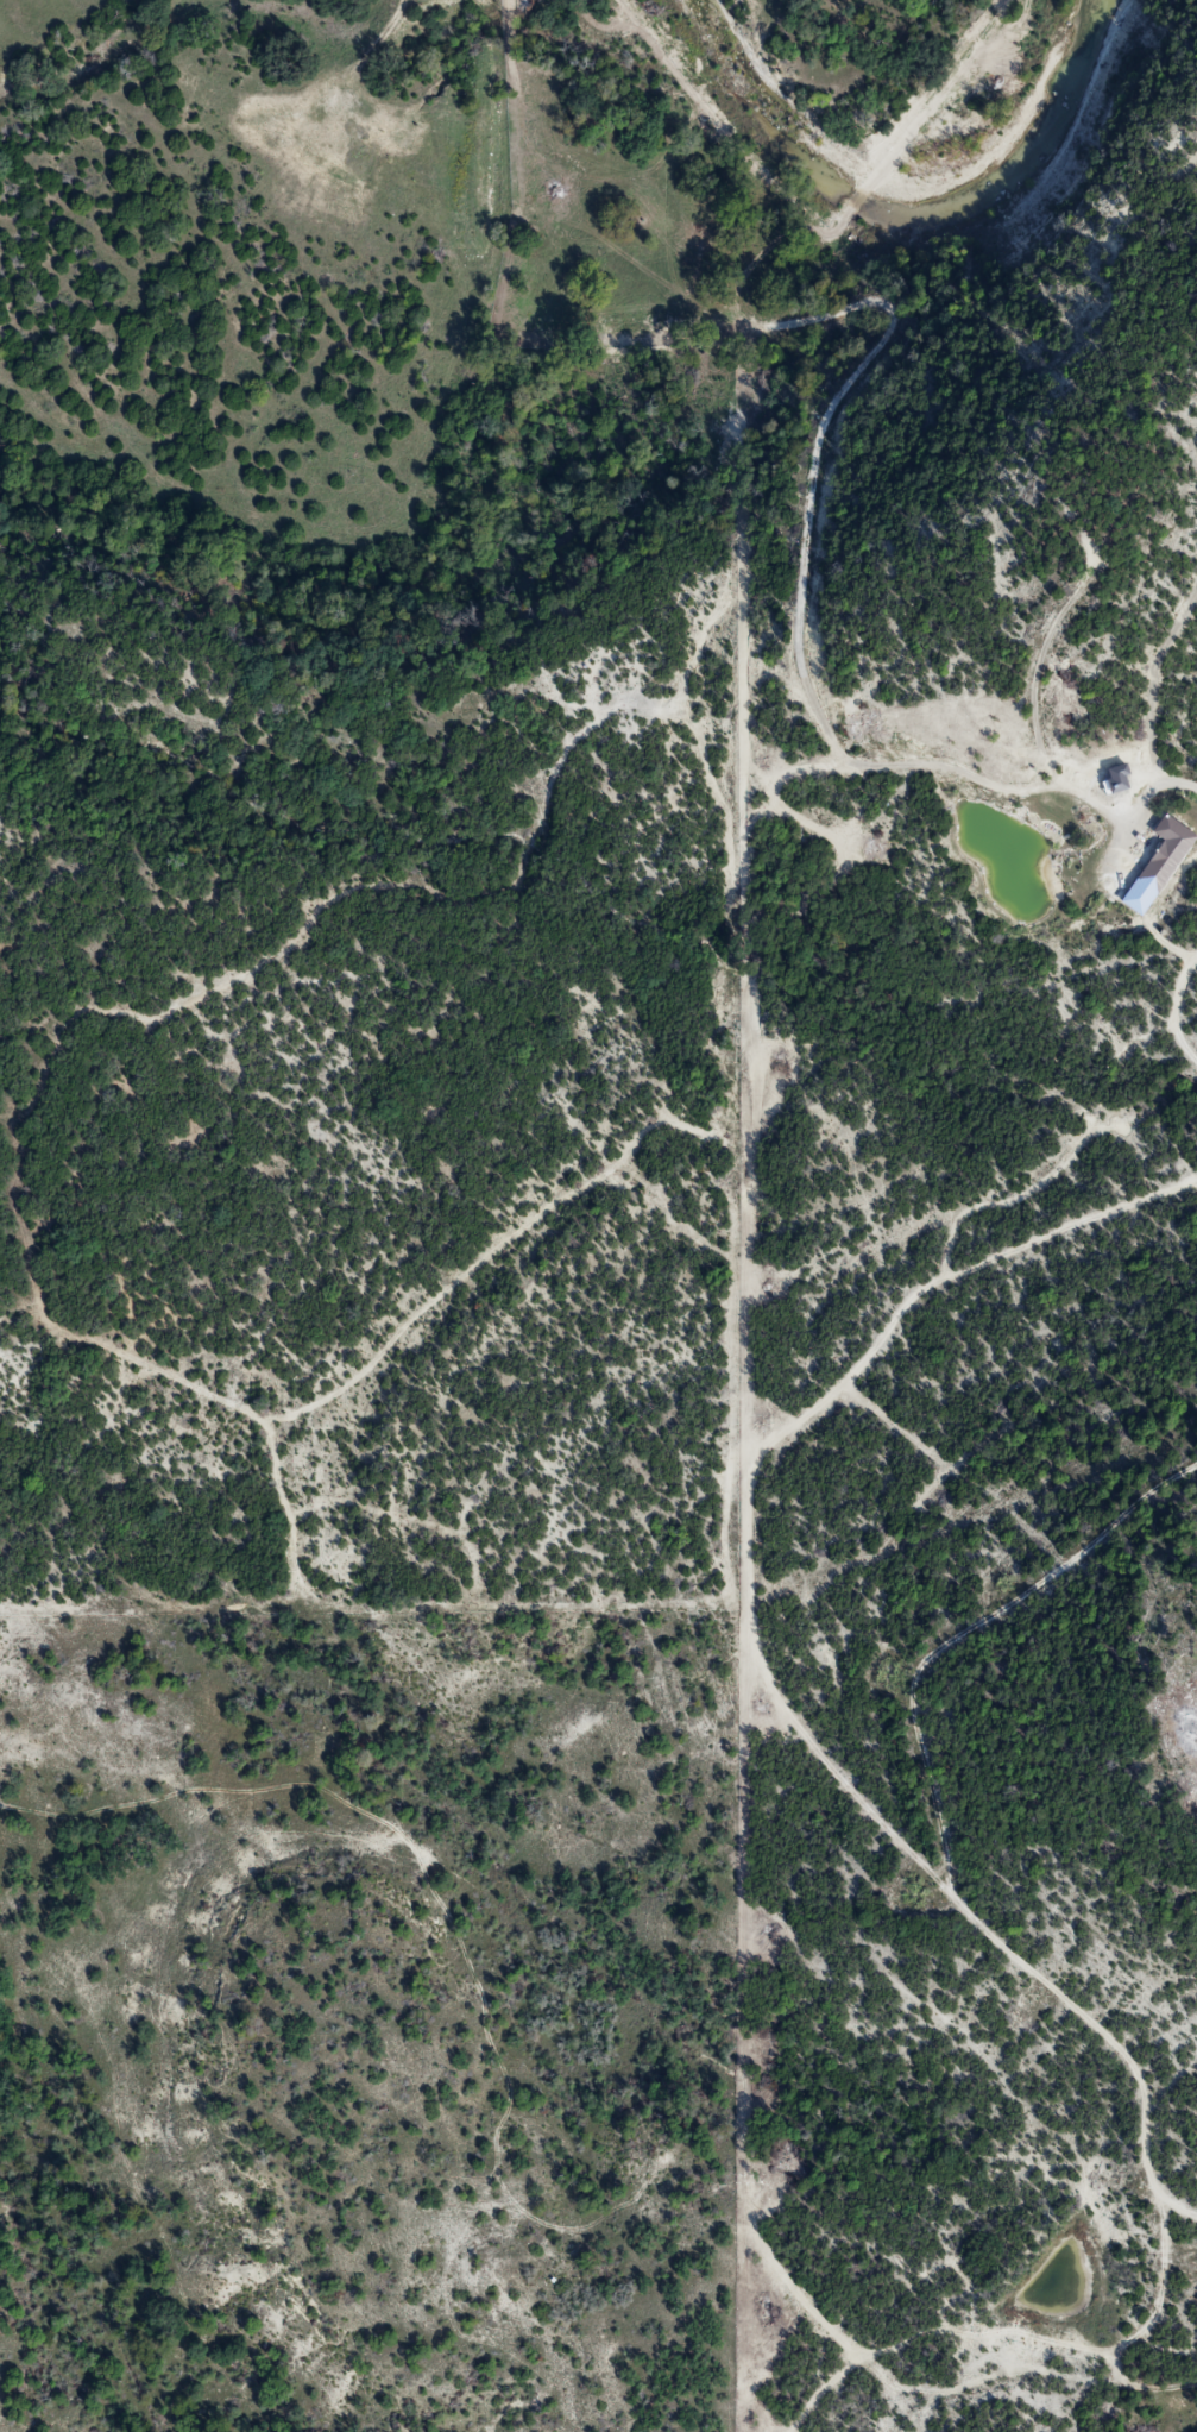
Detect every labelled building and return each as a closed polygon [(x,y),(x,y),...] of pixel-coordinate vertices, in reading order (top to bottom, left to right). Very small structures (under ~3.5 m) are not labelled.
[(1188,837),(1155,814),(1143,833),(1153,840),(1125,881),(1148,897),(1188,837)]
